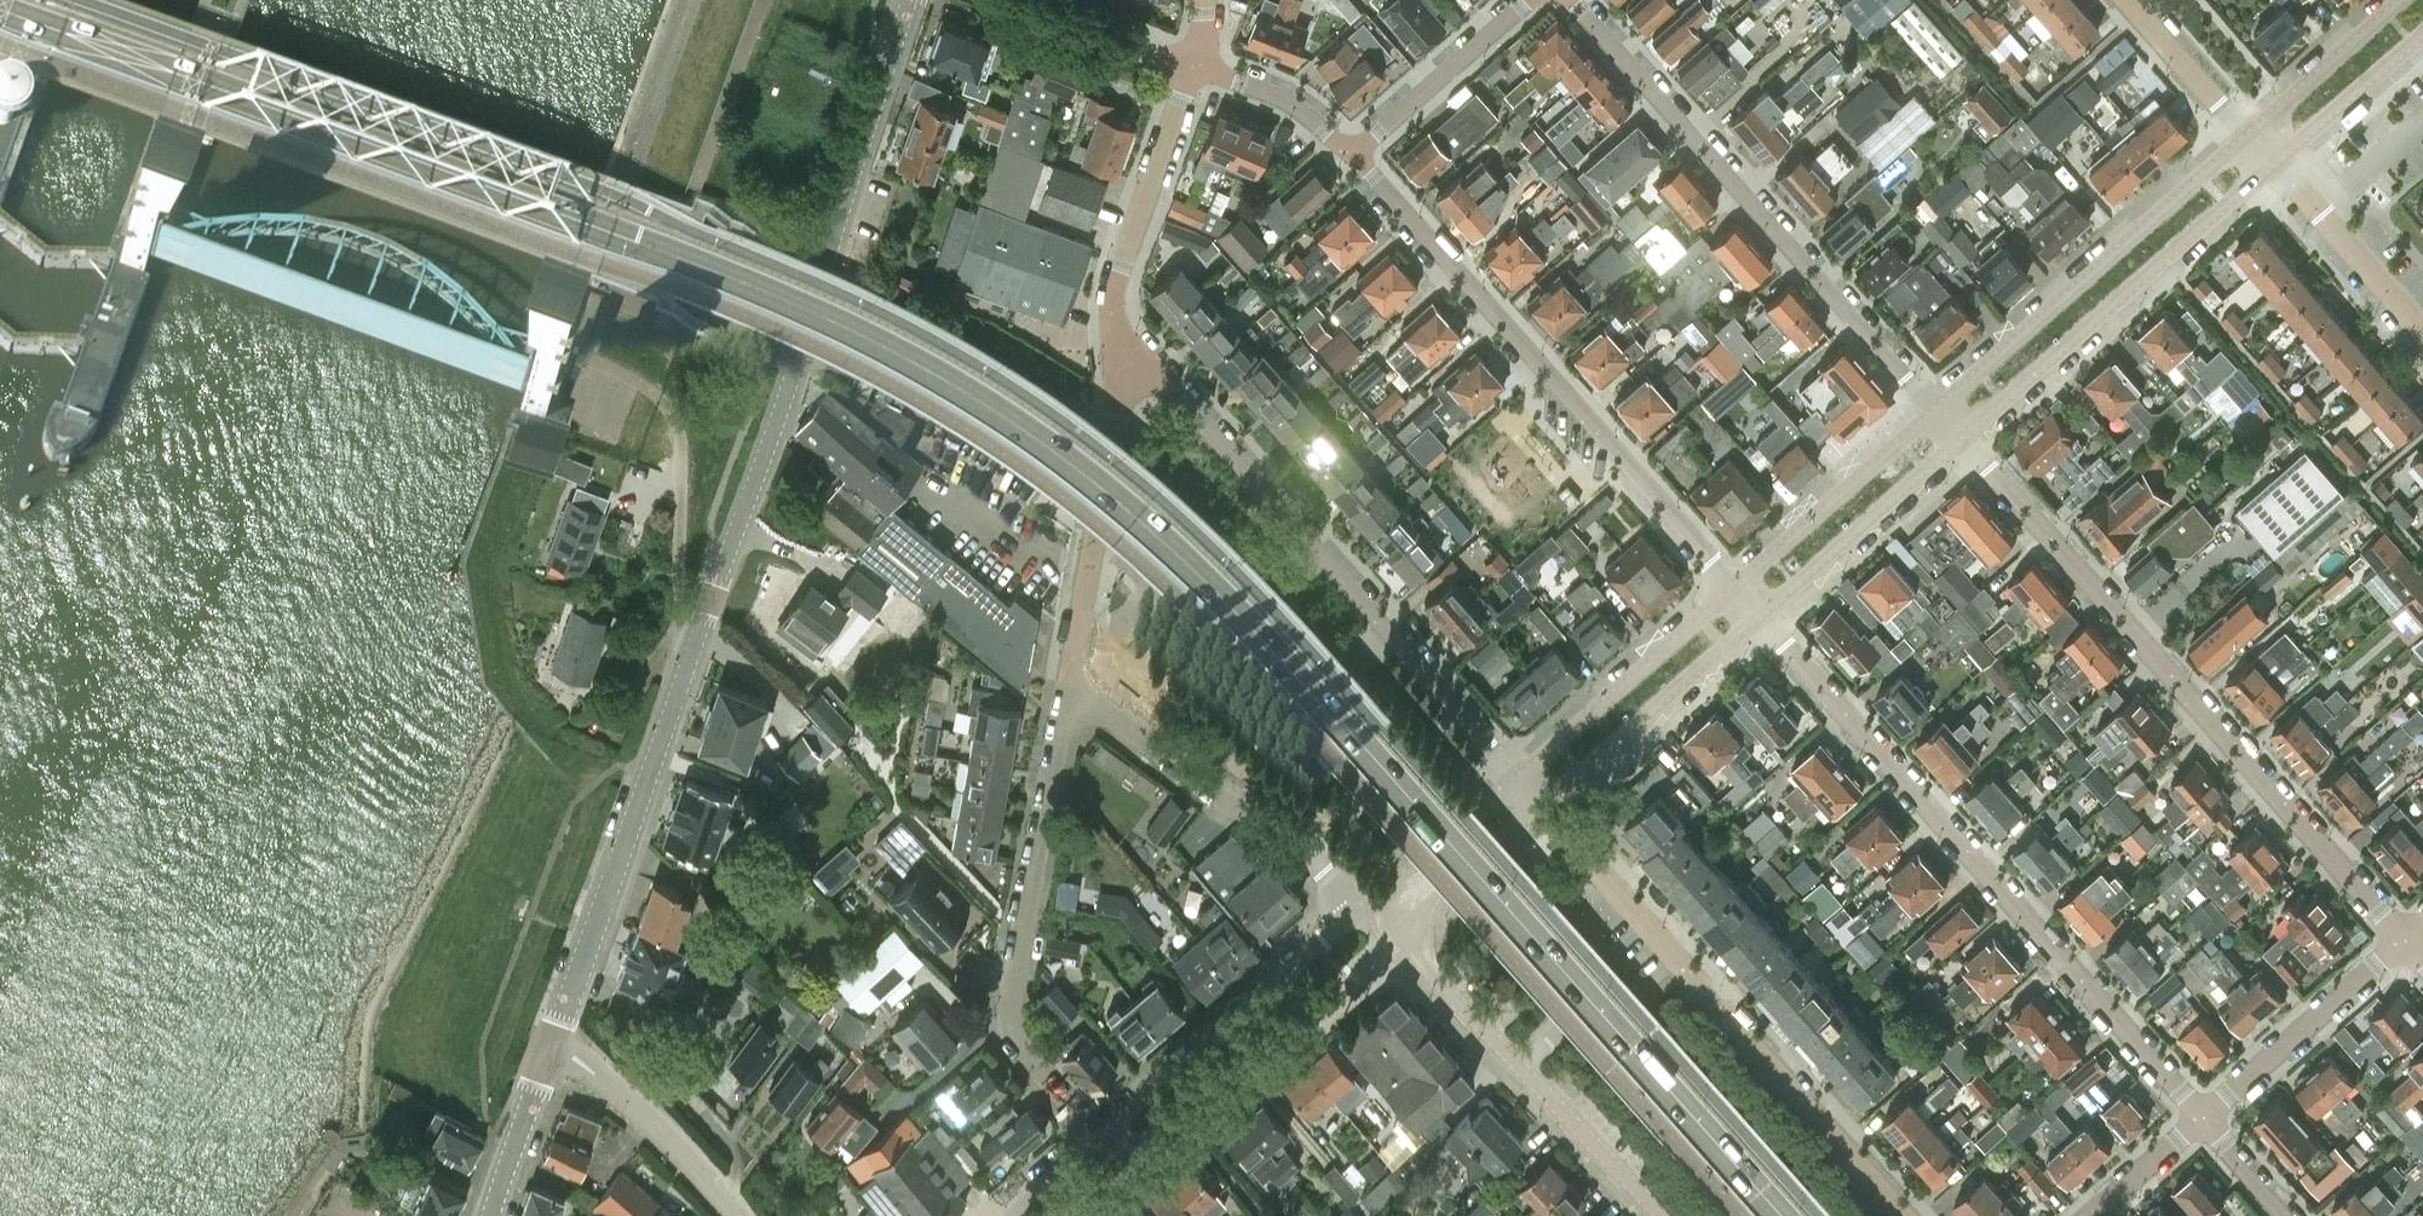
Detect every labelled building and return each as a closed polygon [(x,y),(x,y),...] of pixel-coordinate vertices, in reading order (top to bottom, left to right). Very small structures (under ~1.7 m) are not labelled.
[(1291,0),(1280,0),(1274,14),(1259,8),(1257,12),(1254,11),(1250,21),(1253,22),(1245,42),(1270,52),(1291,0)] [(1270,52),(1294,61),(1308,27),(1292,21),(1300,0),(1291,0),(1270,52)] [(1381,9),(1417,50),(1444,27),(1420,0),(1390,0),(1381,9)] [(1628,9),(1646,30),(1676,4),(1673,0),(1637,0),(1628,9)] [(1718,0),(1695,0),(1681,13),(1680,12),(1653,37),(1671,58),(1699,34),(1691,24),(1718,0)] [(1844,9),(1867,35),(1907,0),(1854,0),(1844,9)] [(1889,18),(1937,74),(1961,53),(1915,0),(1909,0),(1889,18)] [(2046,0),(2028,0),(2036,9),(2046,0)] [(2080,8),(2073,0),(2046,0),(2036,9),(2054,30),(2080,8)] [(2299,1),(2299,0),(2279,0),(2284,5),(2254,32),(2272,53),(2303,25),(2289,9),(2299,1)] [(1454,7),(1446,14),(1455,25),(1463,17),(1454,7)] [(1975,33),(1987,22),(1974,7),(1962,18),(1975,33)] [(2073,51),(2098,29),(2080,8),(2054,30),(2073,51)] [(1366,11),(1354,22),(1357,25),(1363,20),(1366,24),(1373,18),(1366,11)] [(976,76),(991,36),(942,19),(928,59),(976,76)] [(1346,38),(1318,62),(1351,103),(1383,75),(1376,66),(1390,54),(1376,39),(1378,38),(1372,31),(1366,24),(1363,20),(1357,25),(1351,31),(1345,37),(1346,38)] [(1581,45),(1559,20),(1553,20),(1525,45),(1527,47),(1518,55),(1528,66),(1537,58),(1542,65),(1528,77),(1535,86),(1581,45)] [(1989,48),(2001,37),(1987,22),(1975,33),(1989,48)] [(1738,76),(1749,68),(1737,54),(1728,43),(1736,36),(1725,24),(1678,65),(1698,89),(1700,88),(1715,105),(1742,81),(1738,76)] [(1774,34),(1763,43),(1769,50),(1780,41),(1774,34)] [(2126,35),(2095,63),(2103,74),(2123,57),(2135,46),(2126,35)] [(1571,86),(1597,63),(1581,45),(1535,86),(1541,93),(1561,75),(1571,86)] [(2008,69),(2020,58),(2011,48),(1999,59),(2008,69)] [(1072,95),(1082,67),(1040,51),(1030,78),(1021,75),(1020,78),(1036,83),(1056,90),(1072,95)] [(1493,80),(1507,68),(1496,55),(1483,67),(1482,68),(1493,80)] [(2105,91),(2133,68),(2123,57),(2103,74),(2095,81),(2105,91)] [(2017,79),(2029,68),(2020,58),(2008,69),(2017,79)] [(2036,96),(2054,80),(2038,62),(2020,78),(2036,96)] [(1552,137),(1614,83),(1597,63),(1571,86),(1581,98),(1560,117),(1559,116),(1544,129),(1552,137)] [(2095,81),(2103,74),(2095,63),(2062,91),(2070,100),(2071,102),(2081,112),(2105,91),(2095,81)] [(962,89),(986,98),(992,82),(968,73),(962,89)] [(1773,119),(1810,86),(1800,75),(1775,98),(1766,88),(1728,122),(1746,142),(1773,119)] [(1020,78),(1000,139),(1037,153),(1041,144),(1038,143),(1047,117),(1056,90),(1036,83),(1020,78)] [(1858,136),(1896,102),(1875,78),(1837,112),(1858,136)] [(1,119),(3,120),(6,120),(9,120),(11,120),(14,119),(16,118),(18,117),(21,115),(22,113),(24,111),(25,109),(26,106),(27,104),(27,101),(27,98),(26,96),(25,93),(24,91),(22,89),(21,87),(18,85),(16,84),(14,83),(11,82),(9,82),(6,82),(3,82),(1,83),(0,83),(0,119),(1,119)] [(2011,114),(1981,82),(1962,100),(1991,132),(2011,114)] [(1605,124),(1631,101),(1614,83),(1552,137),(1558,144),(1594,113),(1605,124)] [(940,84),(935,96),(946,100),(951,88),(940,84)] [(1429,131),(1399,157),(1420,180),(1448,155),(1450,157),(1471,139),(1474,142),(1484,134),(1481,130),(1497,116),(1485,102),(1476,91),(1475,92),(1429,132),(1429,131)] [(2046,121),(2070,100),(2062,91),(2036,113),(2027,121),(2047,143),(2058,134),(2046,121)] [(1074,142),(1070,155),(1117,171),(1120,162),(1123,160),(1125,154),(1124,151),(1125,149),(1125,146),(1128,145),(1131,139),(1129,136),(1133,126),(1108,117),(1113,104),(1090,95),(1085,109),(1086,109),(1083,119),(1094,124),(1090,136),(1086,146),(1074,142)] [(1522,116),(1533,107),(1523,96),(1513,105),(1522,116)] [(2163,105),(2162,105),(2153,96),(2139,108),(2147,118),(2137,127),(2160,153),(2185,131),(2163,105)] [(944,142),(955,109),(921,97),(909,130),(944,142)] [(980,102),(975,114),(1001,124),(1006,111),(980,102)] [(1235,116),(1231,118),(1219,112),(1193,173),(1204,178),(1210,164),(1224,170),(1244,123),(1242,122),(1241,119),(1235,116)] [(2024,152),(2040,139),(2020,116),(2002,132),(1987,145),(1998,157),(2007,167),(2024,152)] [(1773,119),(1746,142),(1763,161),(1789,138),(1778,125),(1773,119)] [(176,145),(183,127),(164,120),(157,138),(176,145)] [(1611,198),(1664,152),(1636,121),(1576,174),(1605,206),(1612,199),(1611,198)] [(1258,129),(1257,125),(1250,122),(1247,124),(1244,123),(1224,170),(1238,176),(1232,190),(1244,195),(1270,134),(1258,129)] [(1530,149),(1543,137),(1534,126),(1520,138),(1530,149)] [(2092,126),(2082,134),(2092,146),(2102,137),(2092,126)] [(2135,175),(2160,153),(2137,127),(2112,149),(2135,175)] [(932,175),(944,142),(909,130),(898,163),(932,175)] [(1802,152),(1775,176),(1793,196),(1838,156),(1845,150),(1834,138),(1809,160),(1802,152)] [(1036,158),(1037,153),(1000,139),(973,219),(958,214),(948,245),(963,250),(960,258),(939,251),(935,262),(956,270),(953,281),(1063,321),(1091,243),(1017,218),(1020,208),(1022,209),(1038,159),(1036,158)] [(1567,165),(1566,164),(1547,142),(1528,159),(1548,182),(1567,165)] [(1987,145),(1957,170),(1974,189),(1986,179),(1993,173),(1987,166),(1998,157),(1987,145)] [(2111,196),(2135,175),(2112,149),(2088,170),(2111,196)] [(1838,156),(1793,196),(1810,215),(1837,191),(1829,183),(1854,161),(1845,150),(1838,156)] [(1886,187),(1909,166),(1898,153),(1871,177),(1862,185),(1846,199),(1851,204),(1838,216),(1831,222),(1823,229),(1832,240),(1832,244),(1836,249),(1840,249),(1843,253),(1872,227),(1869,223),(1891,204),(1878,189),(1884,184),(1886,187)] [(2007,167),(1998,157),(1987,166),(1993,173),(1986,179),(2000,193),(2008,201),(2016,202),(2020,199),(2036,217),(2024,228),(2049,255),(2069,237),(2017,178),(2007,167)] [(1498,179),(1497,178),(1481,160),(1464,176),(1462,174),(1436,197),(1454,218),(1498,179)] [(1662,213),(1701,181),(1683,161),(1656,184),(1665,195),(1645,213),(1636,203),(1617,220),(1633,237),(1661,212),(1662,213)] [(1088,226),(1104,182),(1054,164),(1038,208),(1088,226)] [(1574,199),(1585,188),(1566,166),(1554,177),(1574,199)] [(2089,220),(2042,167),(2030,166),(2017,178),(2069,237),(2089,220)] [(1282,233),(1331,189),(1311,167),(1272,201),(1279,208),(1268,218),(1282,233)] [(1941,214),(1970,189),(1955,171),(1926,196),(1941,214)] [(635,190),(609,180),(599,177),(590,202),(589,202),(588,203),(577,235),(576,237),(575,239),(566,264),(577,268),(603,277),(635,190)] [(1487,201),(1504,186),(1498,179),(1454,218),(1470,237),(1497,213),(1487,201)] [(1691,223),(1717,200),(1701,181),(1662,213),(1632,240),(1659,270),(1685,247),(1665,224),(1680,211),(1691,223)] [(1611,214),(1610,213),(1588,187),(1568,205),(1591,231),(1611,214)] [(1222,233),(1236,220),(1231,218),(1220,213),(1228,194),(1217,189),(1208,209),(1201,225),(1221,234),(1222,233)] [(1199,226),(1206,212),(1174,198),(1168,212),(1199,226)] [(1308,267),(1360,221),(1344,204),(1314,231),(1322,240),(1301,258),(1295,252),(1284,261),(1297,276),(1308,267)] [(148,259),(163,217),(139,209),(123,250),(148,259)] [(1558,238),(1574,223),(1563,210),(1550,222),(1551,223),(1499,269),(1513,285),(1544,258),(1536,249),(1554,233),(1558,238)] [(1956,233),(1954,230),(1936,210),(1921,224),(1926,229),(1924,230),(1937,244),(1941,241),(1943,243),(1956,233)] [(1551,223),(1550,222),(1544,215),(1522,234),(1514,225),(1484,252),(1499,269),(1551,223)] [(1249,264),(1266,249),(1239,218),(1236,220),(1222,233),(1249,264)] [(1210,239),(1193,232),(1164,221),(1158,235),(1187,246),(1188,244),(1201,249),(1198,252),(1205,260),(1219,247),(1212,239),(1210,239)] [(1297,276),(1293,280),(1308,297),(1332,276),(1331,275),(1343,265),(1374,237),(1360,221),(1308,267),(1297,276)] [(1912,239),(1902,227),(1896,221),(1879,236),(1884,243),(1857,267),(1866,277),(1865,281),(1870,287),(1874,286),(1877,289),(1908,261),(1899,251),(1912,239)] [(1745,284),(1771,261),(1748,235),(1736,222),(1710,244),(1700,233),(1685,247),(1659,270),(1675,287),(1681,294),(1687,301),(1693,308),(1734,272),(1745,284)] [(1960,263),(1979,247),(1960,225),(1954,230),(1956,233),(1943,243),(1960,263)] [(2255,271),(2280,249),(2261,228),(2236,250),(2255,271)] [(2005,294),(2027,275),(1993,236),(1980,247),(1982,250),(1973,258),(2005,294)] [(1543,318),(1618,251),(1611,243),(1576,275),(1568,266),(1528,301),(1543,318)] [(1943,247),(1928,260),(1936,269),(1951,256),(1943,247)] [(2273,292),(2298,270),(2280,249),(2255,271),(2273,292)] [(1640,274),(1630,263),(1618,251),(1543,318),(1557,335),(1600,297),(1596,293),(1605,285),(1606,285),(1616,296),(1640,274)] [(1343,324),(1403,270),(1388,253),(1357,280),(1365,289),(1352,300),(1348,296),(1331,311),(1343,324)] [(1225,281),(1239,269),(1231,260),(1217,273),(1225,281)] [(1975,321),(1952,295),(1922,261),(1903,278),(1956,338),(1961,334),(1966,331),(1969,326),(1975,321)] [(1262,264),(1255,272),(1261,279),(1269,272),(1262,264)] [(1170,314),(1199,289),(1179,266),(1150,292),(1170,314)] [(917,279),(899,270),(894,281),(912,290),(917,279)] [(1387,313),(1417,286),(1403,270),(1343,324),(1353,336),(1370,321),(1366,316),(1379,304),(1387,313)] [(2291,313),(2316,291),(2298,270),(2273,292),(2291,313)] [(2212,308),(2223,298),(2204,277),(2193,287),(2212,308)] [(1952,342),(1956,338),(1903,278),(1884,294),(1900,312),(1910,303),(1924,319),(1914,328),(1937,355),(1943,350),(1949,347),(1952,342)] [(1293,280),(1280,292),(1286,299),(1299,288),(1293,280)] [(566,281),(548,333),(587,347),(605,295),(566,281)] [(1240,307),(1258,291),(1250,282),(1224,306),(1228,310),(1236,303),(1240,307)] [(1764,342),(1808,303),(1790,282),(1764,306),(1775,318),(1757,334),(1764,342)] [(1687,301),(1681,294),(1675,287),(1673,289),(1673,290),(1665,298),(1664,298),(1658,303),(1659,303),(1586,368),(1601,384),(1632,357),(1624,348),(1645,329),(1647,332),(1660,320),(1665,319),(1670,315),(1687,301)] [(1190,337),(1219,312),(1199,289),(1170,314),(1190,337)] [(2309,334),(2334,312),(2316,291),(2291,313),(2309,334)] [(1659,303),(1658,303),(1652,296),(1622,322),(1615,314),(1603,325),(1602,323),(1571,351),(1586,368),(1659,303)] [(1687,301),(1670,315),(1681,327),(1697,312),(1693,308),(1687,301)] [(1395,365),(1447,319),(1431,302),(1401,329),(1408,338),(1388,356),(1395,365)] [(1318,320),(1325,314),(1315,303),(1295,321),(1317,346),(1331,333),(1318,320)] [(1798,345),(1825,321),(1808,303),(1764,342),(1769,349),(1788,333),(1798,345)] [(1264,325),(1278,313),(1270,305),(1256,316),(1264,325)] [(2230,328),(2242,317),(2234,307),(2221,318),(2230,328)] [(2191,345),(2198,339),(2192,333),(2183,322),(2178,317),(2170,308),(2168,310),(2165,310),(2160,314),(2160,317),(2155,322),(2199,373),(2203,370),(2215,383),(2223,375),(2201,351),(2198,353),(2191,345)] [(2188,308),(2178,317),(2183,322),(2192,333),(2202,324),(2188,308)] [(1239,334),(1238,333),(1219,312),(1190,337),(1210,359),(1239,334)] [(2327,355),(2353,333),(2334,312),(2309,334),(2327,355)] [(1703,349),(1717,337),(1699,315),(1685,327),(1703,349)] [(1724,342),(1743,325),(1733,315),(1715,331),(1724,342)] [(2238,337),(2250,327),(2242,317),(2230,328),(2238,337)] [(1430,362),(1461,335),(1447,319),(1395,365),(1409,381),(1430,362)] [(2203,370),(2199,373),(2155,322),(2149,328),(2145,327),(2140,331),(2141,335),(2139,336),(2166,367),(2174,360),(2192,380),(2194,382),(2180,395),(2175,399),(2186,411),(2217,385),(2215,383),(2203,370)] [(1246,342),(1258,332),(1250,323),(1238,333),(1239,334),(1210,359),(1229,381),(1258,356),(1246,342)] [(1337,369),(1360,348),(1341,327),(1318,347),(1337,369)] [(2346,376),(2371,354),(2353,333),(2327,355),(2346,376)] [(1741,362),(1740,362),(1719,338),(1702,354),(1723,378),(1741,362)] [(1744,360),(1753,351),(1743,340),(1734,348),(1744,360)] [(1295,361),(1309,349),(1302,341),(1288,353),(1295,361)] [(1813,403),(1795,420),(1815,443),(1835,426),(1842,433),(1861,415),(1864,421),(1893,397),(1879,382),(1861,362),(1844,344),(1818,366),(1818,367),(1820,368),(1800,389),(1813,403)] [(1674,359),(1683,369),(1696,358),(1687,348),(1674,359)] [(2267,369),(2278,359),(2270,349),(2259,359),(2267,369)] [(1427,424),(1490,368),(1475,351),(1431,389),(1438,396),(1397,432),(1405,442),(1426,424),(1427,424)] [(1753,369),(1762,361),(1753,351),(1744,360),(1753,369)] [(1282,374),(1263,353),(1259,357),(1258,356),(1229,381),(1230,382),(1234,379),(1253,400),(1282,374)] [(2364,397),(2389,375),(2371,354),(2346,376),(2364,397)] [(2136,394),(2144,387),(2117,356),(2100,370),(2158,435),(2166,428),(2186,411),(2175,399),(2161,411),(2151,410),(2136,394)] [(565,366),(543,358),(541,357),(526,399),(550,408),(565,366)] [(2275,379),(2287,369),(2278,359),(2267,369),(2275,379)] [(1372,379),(1383,369),(1375,361),(1364,371),(1372,379)] [(1315,384),(1329,371),(1322,363),(1308,376),(1315,384)] [(1630,417),(1682,371),(1675,363),(1654,382),(1646,373),(1615,400),(1630,417)] [(1737,370),(1721,384),(1735,400),(1756,381),(1742,366),(1737,370)] [(2244,407),(2262,391),(2240,366),(2221,382),(2244,407)] [(1294,388),(1300,382),(1288,368),(1282,374),(1253,400),(1273,422),(1302,397),(1294,388)] [(1462,421),(1504,384),(1490,368),(1427,424),(1428,426),(1407,444),(1424,463),(1445,445),(1433,431),(1445,421),(1448,425),(1456,418),(1459,418),(1462,421)] [(2131,458),(2158,435),(2100,370),(2085,384),(2112,415),(2120,408),(2136,426),(2117,442),(2131,458)] [(1645,434),(1697,388),(1682,371),(1630,417),(1645,434)] [(2162,374),(2157,379),(2175,399),(2180,395),(2162,374)] [(2382,418),(2407,396),(2389,375),(2364,397),(2382,418)] [(921,404),(898,391),(883,382),(879,391),(871,406),(878,410),(875,417),(854,400),(830,384),(797,431),(823,451),(812,464),(830,480),(810,506),(857,543),(855,546),(1024,688),(1037,612),(1014,593),(1008,599),(890,501),(922,458),(901,440),(921,404)] [(1335,406),(1348,393),(1341,385),(1327,398),(1335,406)] [(1382,419),(1406,397),(1395,385),(1371,407),(1382,419)] [(2304,411),(2315,401),(2306,390),(2294,400),(2304,411)] [(2422,419),(2422,414),(2407,396),(2382,418),(2400,439),(2422,419)] [(1292,445),(1321,419),(1302,397),(1273,422),(1292,445)] [(1779,424),(1757,443),(1772,461),(1792,483),(1817,461),(1797,438),(1804,432),(1796,423),(1779,405),(1772,397),(1762,405),(1779,424)] [(2246,442),(2275,416),(2260,399),(2231,425),(2246,442)] [(2312,420),(2323,410),(2315,401),(2304,411),(2312,420)] [(1354,428),(1369,415),(1362,407),(1347,420),(1354,428)] [(2102,424),(2087,408),(2079,416),(2094,432),(2102,424)] [(2085,446),(2077,437),(2054,411),(2049,416),(2043,418),(2040,424),(2035,428),(2093,493),(2117,472),(2101,454),(2086,467),(2078,458),(2085,446)] [(1312,467),(1341,441),(1321,419),(1292,445),(1312,467)] [(1662,456),(1692,430),(1685,422),(1655,449),(1662,456)] [(2074,509),(2093,493),(2035,428),(2031,431),(2025,434),(2022,439),(2016,444),(2040,470),(2050,461),(2074,489),(2064,498),(2074,509)] [(1374,449),(1388,437),(1381,429),(1367,442),(1374,449)] [(2340,452),(2352,442),(2344,433),(2332,443),(2340,452)] [(1332,489),(1361,463),(1341,441),(1312,467),(1332,489)] [(2350,463),(2361,452),(2352,442),(2340,452),(2350,463)] [(562,449),(555,467),(586,479),(593,461),(562,449)] [(2182,477),(2202,460),(2195,451),(2175,468),(2182,477)] [(2238,511),(2275,553),(2344,493),(2323,469),(2306,451),(2268,485),(2238,511)] [(1394,472),(1408,460),(1401,452),(1387,464),(1394,472)] [(2368,461),(2361,452),(2350,463),(2357,471),(2368,461)] [(1760,511),(1771,502),(1731,456),(1712,473),(1756,522),(1764,516),(1760,511)] [(1352,512),(1381,486),(1361,463),(1332,489),(1352,512)] [(2154,484),(2144,472),(2139,466),(2110,492),(2107,489),(2105,492),(2107,494),(2081,517),(2085,523),(2088,528),(2093,531),(2096,535),(2154,484)] [(1748,529),(1756,522),(1712,473),(1694,489),(1734,535),(1745,525),(1748,529)] [(1413,494),(1427,482),(1419,474),(1406,485),(1413,494)] [(2392,492),(2382,481),(2376,487),(2386,498),(2392,492)] [(1571,506),(1580,498),(1567,483),(1558,492),(1571,506)] [(2164,496),(2155,485),(2154,484),(2096,535),(2101,540),(2103,546),(2109,549),(2114,555),(2140,532),(2131,522),(2148,507),(2149,508),(2164,496)] [(1982,498),(1980,500),(1967,485),(1944,506),(1945,508),(1911,538),(1941,570),(1954,559),(2000,518),(1982,498)] [(1371,534),(1400,508),(1381,486),(1352,512),(1371,534)] [(584,488),(579,501),(603,510),(608,497),(584,488)] [(2290,571),(2365,505),(2350,488),(2344,493),(2275,553),(2290,571)] [(1590,519),(1612,499),(1606,492),(1583,511),(1590,519)] [(1433,516),(1445,505),(1435,493),(1422,503),(1433,516)] [(2405,526),(2416,516),(2396,495),(2386,504),(2405,526)] [(582,571),(605,511),(603,510),(579,501),(569,498),(547,558),(582,571)] [(2154,546),(2127,570),(2146,591),(2173,567),(2167,560),(2174,553),(2191,553),(2216,531),(2216,525),(2195,500),(2149,541),(2154,546)] [(1446,505),(1433,516),(1446,531),(1458,520),(1450,510),(1449,509),(1446,505)] [(1400,508),(1371,534),(1390,555),(1419,530),(1429,521),(1421,511),(1411,520),(1400,508)] [(1582,526),(1590,519),(1583,511),(1575,519),(1582,526)] [(621,516),(618,523),(630,527),(632,520),(621,516)] [(1954,559),(1960,565),(1979,549),(1990,561),(2016,538),(2000,518),(1954,559)] [(1563,545),(1580,530),(1574,523),(1556,538),(1563,545)] [(2384,528),(2362,549),(2363,550),(2369,557),(2381,571),(2403,550),(2384,528)] [(1410,578),(1439,552),(1419,530),(1390,555),(1410,578)] [(1680,582),(1656,555),(1639,535),(1620,552),(1621,553),(1662,598),(1680,582)] [(2351,560),(2357,567),(2369,557),(2363,550),(2351,560)] [(2422,586),(2422,572),(2404,551),(2396,558),(2381,571),(2406,600),(2422,586)] [(1662,598),(1621,553),(1620,552),(1603,566),(1620,586),(1619,587),(1643,615),(1662,598)] [(1495,575),(1506,566),(1496,553),(1485,563),(1495,575)] [(1532,568),(1524,557),(1523,556),(1512,566),(1521,577),(1532,568)] [(1909,595),(1917,587),(1891,557),(1874,572),(1919,623),(1929,634),(1942,624),(1925,604),(1921,608),(1909,595)] [(1923,576),(1929,571),(1917,557),(1911,563),(1923,576)] [(1461,570),(1451,559),(1451,558),(1426,581),(1435,592),(1424,602),(1442,622),(1479,590),(1470,580),(1461,588),(1452,577),(1461,570)] [(1980,588),(1960,565),(1954,559),(1941,570),(1934,576),(1947,591),(1960,605),(1980,588)] [(2009,620),(2054,580),(2036,559),(2009,583),(2020,595),(2002,612),(2009,620)] [(2267,586),(2283,572),(2273,561),(2257,576),(2267,586)] [(1521,582),(1515,575),(1506,566),(1495,575),(1510,592),(1521,582)] [(2331,596),(2354,577),(2345,566),(2322,586),(2331,596)] [(871,614),(887,592),(855,568),(839,590),(842,592),(835,601),(812,583),(779,628),(814,654),(847,609),(846,608),(852,600),(871,614)] [(1919,623),(1874,572),(1858,586),(1884,616),(1893,608),(1911,630),(1906,634),(1915,646),(1928,635),(1919,623)] [(1593,580),(1591,582),(1585,575),(1567,591),(1586,613),(1570,627),(1596,655),(1622,633),(1615,626),(1625,617),(1601,589),(1593,580)] [(2065,603),(2070,599),(2054,580),(2009,620),(1986,639),(2001,657),(2014,646),(2008,639),(2022,627),(2019,623),(2033,610),(2053,633),(2054,634),(2076,616),(2065,603)] [(1996,598),(1985,586),(1984,586),(1961,606),(1982,630),(1995,618),(1985,608),(1996,598)] [(2422,619),(2422,588),(2408,601),(2422,619)] [(1488,598),(1487,599),(1479,590),(1442,622),(1459,641),(1487,617),(1496,628),(1507,619),(1488,598)] [(1944,619),(1959,607),(1946,591),(1931,603),(1944,619)] [(2239,600),(2191,642),(2213,667),(2244,639),(2270,616),(2249,592),(2239,600)] [(1863,596),(1854,604),(1869,621),(1878,613),(1863,596)] [(591,616),(595,604),(579,598),(575,610),(574,609),(552,668),(587,681),(609,622),(591,616)] [(1565,635),(1548,615),(1537,603),(1526,613),(1554,645),(1565,635)] [(1878,632),(1867,641),(1836,605),(1814,625),(1828,641),(1829,645),(1833,649),(1837,651),(1840,654),(1849,646),(1866,666),(1875,658),(1887,672),(1902,659),(1892,647),(1878,632)] [(1955,654),(1981,632),(1961,609),(1935,631),(1955,654)] [(2090,620),(2084,625),(2076,616),(2054,634),(2053,633),(2049,637),(2059,648),(2055,651),(2064,662),(2047,677),(2055,685),(2055,686),(2108,641),(2090,620)] [(1489,674),(1513,653),(1494,632),(1471,654),(1489,674)] [(1906,634),(1892,647),(1902,659),(1915,646),(1906,634)] [(2243,701),(2302,648),(2290,634),(2265,656),(2269,661),(2261,669),(2253,659),(2226,682),(2231,688),(2234,694),(2239,696),(2243,701)] [(2040,698),(2039,698),(2065,727),(2081,712),(2067,696),(2091,676),(2098,683),(2124,659),(2108,641),(2055,686),(2055,685),(2044,694),(2040,698)] [(1553,694),(1578,671),(1554,645),(1540,657),(1537,653),(1525,663),(1553,694)] [(2277,686),(2310,657),(2302,648),(2243,701),(2246,704),(2248,710),(2254,713),(2259,719),(2285,696),(2277,686)] [(2009,693),(2021,683),(1997,655),(1985,665),(2009,693)] [(1526,718),(1553,694),(1525,663),(1524,664),(1528,668),(1502,691),(1526,718)] [(983,671),(981,681),(1000,684),(1001,678),(995,673),(983,671)] [(1778,690),(1774,689),(1760,673),(1738,692),(1763,720),(1753,729),(1771,750),(1799,725),(1781,705),(1785,702),(1783,699),(1782,694),(1778,690)] [(1905,727),(1931,704),(1903,673),(1877,695),(1905,727)] [(2021,683),(2009,693),(2019,705),(2031,695),(2021,683)] [(755,729),(765,699),(720,684),(712,707),(710,706),(711,705),(709,705),(707,712),(755,729)] [(2035,684),(2029,689),(2034,696),(2038,700),(2039,698),(2040,698),(2044,694),(2035,684)] [(986,703),(989,688),(972,685),(969,701),(972,702),(971,711),(977,712),(973,731),(1015,739),(1021,709),(986,703)] [(2115,685),(2104,694),(2112,703),(2123,693),(2115,685)] [(2348,700),(2347,699),(2337,687),(2321,701),(2316,694),(2272,733),(2277,739),(2279,745),(2285,748),(2289,753),(2348,700)] [(839,742),(857,725),(824,690),(806,706),(839,742)] [(2105,740),(2089,753),(2097,762),(2100,760),(2155,711),(2151,707),(2148,700),(2145,699),(2138,693),(2112,715),(2095,730),(2105,740)] [(940,725),(945,699),(930,696),(925,723),(940,725)] [(2026,723),(2044,707),(2038,700),(2034,696),(2016,712),(2026,723)] [(2346,723),(2358,712),(2348,700),(2289,753),(2292,757),(2295,763),(2300,766),(2305,771),(2331,748),(2322,738),(2340,723),(2346,723)] [(1920,744),(1917,746),(1926,756),(1929,754),(1935,761),(1984,719),(1982,717),(1990,711),(1981,701),(1953,725),(1946,717),(1918,742),(1920,744)] [(1752,750),(1743,741),(1717,711),(1701,725),(1756,787),(1766,778),(1757,767),(1753,770),(1743,758),(1752,750)] [(2067,736),(2046,711),(2035,721),(2056,746),(2067,736)] [(2165,719),(2159,716),(2155,711),(2100,760),(2108,768),(2137,743),(2146,753),(2172,730),(2167,724),(2165,719)] [(745,759),(755,729),(707,712),(704,720),(705,721),(706,720),(707,720),(700,743),(745,759)] [(1971,746),(1991,728),(1984,719),(1935,761),(1941,768),(1938,770),(1947,780),(1949,778),(1952,780),(1980,755),(1971,746)] [(812,721),(803,731),(812,739),(821,729),(812,721)] [(938,736),(940,725),(925,723),(923,733),(938,736)] [(2405,742),(2413,735),(2403,724),(2368,755),(2370,757),(2363,763),(2354,753),(2318,785),(2323,791),(2325,797),(2331,800),(2335,804),(2387,758),(2387,757),(2405,742)] [(1742,800),(1756,787),(1701,725),(1684,740),(1711,770),(1719,763),(1738,784),(1732,789),(1742,800)] [(820,750),(831,739),(823,731),(812,742),(802,732),(777,758),(795,775),(819,750),(820,750)] [(1010,768),(1015,739),(973,731),(967,760),(1010,768)] [(1122,777),(1133,762),(1101,737),(1090,752),(1122,777)] [(1828,746),(1825,745),(1821,742),(1792,767),(1803,779),(1784,796),(1795,808),(1842,765),(1832,754),(1833,751),(1828,746)] [(2080,748),(2066,761),(2078,775),(2092,762),(2090,760),(2080,748)] [(2396,766),(2395,767),(2387,758),(2335,804),(2339,809),(2341,814),(2346,817),(2351,823),(2377,800),(2368,790),(2385,775),(2388,778),(2398,769),(2396,766)] [(2208,768),(2203,765),(2198,759),(2171,782),(2180,792),(2163,807),(2171,817),(2215,778),(2210,773),(2208,768)] [(1004,796),(1010,768),(967,760),(962,788),(1004,796)] [(1678,782),(1671,774),(1660,762),(1619,798),(1618,810),(1651,848),(1653,849),(1681,824),(1682,824),(1687,820),(1687,819),(1712,797),(1690,771),(1678,782)] [(2120,790),(2115,785),(2095,763),(2080,777),(2105,804),(2120,790)] [(1982,815),(2030,773),(2023,764),(2003,782),(1993,772),(1966,796),(1967,798),(1967,802),(1971,806),(1975,806),(1982,815)] [(1856,776),(1852,776),(1842,765),(1795,808),(1805,819),(1824,802),(1834,814),(1863,789),(1860,785),(1860,781),(1856,776)] [(2125,797),(2146,778),(2135,767),(2115,785),(2120,790),(2125,797)] [(930,782),(932,770),(916,768),(914,779),(930,782)] [(2017,798),(2037,781),(2030,773),(1982,815),(1989,823),(1989,827),(1993,831),(1997,831),(1998,833),(2026,808),(2017,798)] [(2146,778),(2125,797),(2137,810),(2139,808),(2157,791),(2147,780),(2146,778)] [(2224,785),(2218,782),(2215,778),(2171,817),(2169,819),(2176,827),(2196,810),(2205,820),(2231,797),(2226,791),(2224,785)] [(927,793),(930,782),(914,779),(912,791),(927,793)] [(708,854),(728,796),(686,782),(679,804),(676,804),(671,817),(674,818),(667,840),(708,854)] [(999,825),(1004,796),(962,788),(956,816),(999,825)] [(2120,790),(2105,804),(2099,809),(2122,835),(2143,817),(2137,810),(2125,797),(2120,790)] [(1163,805),(1146,829),(1159,838),(1167,826),(1173,830),(1182,818),(1189,808),(1171,794),(1163,805)] [(1839,867),(1891,820),(1876,803),(1845,831),(1854,839),(1831,858),(1839,867)] [(926,824),(929,808),(913,805),(912,809),(926,824)] [(2415,823),(2401,806),(2390,815),(2395,822),(2371,843),(2376,849),(2378,855),(2384,858),(2388,863),(2422,833),(2422,816),(2415,823)] [(1756,843),(1778,824),(1764,808),(1742,828),(1756,843)] [(2225,811),(2216,819),(2224,828),(2233,820),(2225,811)] [(2066,813),(2056,822),(2061,828),(2071,819),(2066,813)] [(993,853),(999,825),(956,816),(951,845),(993,853)] [(909,859),(925,844),(901,819),(876,843),(910,879),(892,897),(935,942),(941,937),(943,939),(960,923),(957,921),(963,915),(909,859)] [(2030,870),(2078,828),(2071,819),(2061,828),(2051,837),(2042,826),(2014,851),(2016,853),(2015,856),(2019,861),(2023,861),(2030,870)] [(2172,830),(2176,827),(2169,819),(2157,829),(2164,838),(2167,841),(2166,842),(2184,862),(2188,866),(2207,849),(2204,845),(2193,833),(2183,842),(2172,830)] [(1875,864),(1905,837),(1891,820),(1839,867),(1845,874),(1866,854),(1875,864)] [(2158,838),(2143,821),(2122,839),(2137,857),(2158,838)] [(1700,846),(1682,824),(1681,824),(1653,849),(1651,848),(1646,852),(1667,876),(1700,846)] [(1768,857),(1790,838),(1778,824),(1756,843),(1768,857)] [(2223,874),(2232,882),(2274,845),(2269,840),(2267,835),(2262,832),(2257,826),(2230,849),(2239,859),(2223,874)] [(1728,858),(1750,838),(1742,828),(1719,848),(1728,858)] [(2065,853),(2085,835),(2078,828),(2030,870),(2038,878),(2037,881),(2042,886),(2045,886),(2047,888),(2075,863),(2065,853)] [(1255,852),(1258,850),(1231,831),(1193,864),(1258,939),(1266,932),(1269,936),(1303,906),(1297,900),(1302,896),(1269,857),(1265,861),(1255,852)] [(2422,865),(2422,833),(2388,863),(2392,867),(2394,873),(2399,876),(2404,882),(2422,865)] [(846,843),(810,875),(827,895),(852,872),(849,868),(860,859),(854,852),(851,848),(846,843)] [(2283,852),(2277,849),(2274,845),(2232,882),(2216,897),(2223,905),(2255,877),(2264,887),(2290,864),(2285,858),(2283,852)] [(1687,898),(1720,868),(1700,846),(1667,876),(1687,898)] [(2207,849),(2188,866),(2216,897),(2232,882),(2223,874),(2214,864),(2217,861),(2207,849)] [(1881,913),(1933,867),(1918,851),(1887,878),(1896,887),(1874,905),(1881,913)] [(1769,859),(1771,862),(1778,870),(1786,863),(1776,852),(1769,859)] [(1764,854),(1752,864),(1759,872),(1762,870),(1771,862),(1769,859),(1764,854)] [(2162,891),(2188,868),(2183,863),(2177,856),(2175,857),(2151,879),(2162,891)] [(1801,894),(1817,880),(1800,860),(1783,875),(1801,894)] [(1791,884),(1782,874),(1778,870),(1771,862),(1762,870),(1781,892),(1791,884)] [(1917,911),(1948,884),(1933,867),(1881,913),(1870,922),(1881,934),(1898,920),(1898,912),(1909,903),(1917,911)] [(1740,890),(1739,889),(1720,868),(1687,898),(1706,920),(1740,890)] [(2199,880),(2188,868),(2162,891),(2173,903),(2199,880)] [(2077,922),(2125,880),(2116,870),(2097,887),(2090,879),(2061,904),(2077,922)] [(1055,904),(1075,906),(1078,881),(1059,878),(1055,904)] [(1843,902),(1823,879),(1804,896),(1824,919),(1843,902)] [(676,893),(678,889),(654,880),(638,923),(674,936),(688,898),(676,893)] [(2114,906),(2133,889),(2125,880),(2077,922),(2092,939),(2121,914),(2114,906)] [(1758,911),(1768,903),(1749,881),(1739,889),(1740,890),(1706,920),(1726,942),(1760,912),(1758,911)] [(2332,911),(2312,889),(2305,896),(2301,892),(2282,909),(2295,923),(2263,950),(2272,959),(2272,960),(2274,963),(2332,911)] [(1099,892),(1096,910),(1120,913),(1129,925),(1149,948),(1163,937),(1143,913),(1140,915),(1124,896),(1099,892)] [(2235,918),(2248,907),(2237,894),(2224,906),(2235,918)] [(1787,904),(1797,916),(1808,907),(1797,896),(1787,904)] [(2210,937),(2231,919),(2212,897),(2204,904),(2213,915),(2201,926),(2210,937)] [(847,898),(841,904),(848,911),(854,905),(847,898)] [(1946,951),(1981,921),(1960,898),(1905,947),(1915,957),(1936,939),(1946,951)] [(1248,940),(1249,939),(1214,900),(1197,915),(1205,924),(1193,934),(1197,939),(1226,973),(1248,954),(1240,945),(1247,939),(1248,940)] [(1860,924),(1861,922),(1845,904),(1826,921),(1847,944),(1864,928),(1860,924)] [(2342,919),(2336,916),(2332,911),(2274,963),(2290,981),(2305,968),(2297,958),(2314,943),(2323,953),(2331,946),(2338,953),(2347,945),(2340,938),(2349,930),(2344,925),(2342,919)] [(1745,964),(1779,935),(1760,912),(1726,942),(1745,964)] [(1820,940),(1830,930),(1818,916),(1807,926),(1820,940)] [(2121,971),(2169,930),(2160,920),(2141,937),(2134,929),(2105,954),(2121,971)] [(863,1011),(923,955),(895,924),(838,976),(847,986),(836,996),(844,1005),(836,1024),(848,1029),(845,1037),(859,1042),(862,1035),(864,1036),(870,1020),(859,1015),(863,1011)] [(663,998),(684,946),(637,927),(616,980),(663,998)] [(1884,950),(1883,950),(1864,928),(1847,944),(1867,966),(1884,950)] [(1841,943),(1830,930),(1820,940),(1830,952),(1841,943)] [(2158,955),(2177,939),(2169,930),(2121,971),(2137,989),(2165,963),(2158,955)] [(1046,934),(1044,949),(1077,955),(1080,940),(1047,934),(1046,934)] [(1765,987),(1799,957),(1779,935),(1745,964),(1765,987)] [(1957,999),(2008,952),(1993,936),(1963,963),(1970,972),(1949,990),(1957,999)] [(2231,960),(2212,937),(2202,945),(2264,1015),(2271,1009),(2275,1009),(2280,1005),(2280,1001),(2283,998),(2273,986),(2283,976),(2272,963),(2261,973),(2258,970),(2248,979),(2231,960)] [(1205,991),(1226,973),(1197,939),(1185,949),(1181,944),(1171,952),(1205,991)] [(2257,1021),(2264,1015),(2202,945),(2187,959),(2207,982),(2214,976),(2231,994),(2220,1003),(2245,1032),(2248,1029),(2252,1029),(2257,1025),(2257,1021)] [(1132,972),(1142,963),(1131,949),(1121,957),(1132,972)] [(1881,982),(1900,966),(1888,952),(1869,968),(1881,982)] [(1992,996),(2023,969),(2008,952),(1957,999),(1963,1006),(1984,988),(1992,996)] [(1785,1010),(1819,979),(1799,957),(1765,987),(1785,1010)] [(1851,976),(1857,983),(1868,974),(1870,973),(1863,965),(1851,976)] [(1046,967),(1041,972),(1051,982),(1056,978),(1046,967)] [(2180,988),(2186,982),(2176,971),(2150,994),(2160,1006),(2167,998),(2183,1016),(2173,1026),(2183,1037),(2182,1041),(2187,1045),(2190,1045),(2206,1063),(2209,1060),(2213,1060),(2218,1056),(2218,1053),(2229,1043),(2180,988)] [(1160,1029),(1182,1010),(1151,973),(1141,981),(1146,987),(1134,998),(1160,1029)] [(1866,995),(1879,984),(1870,973),(1868,974),(1857,983),(1856,984),(1866,995)] [(1805,1032),(1838,1002),(1819,979),(1785,1010),(1805,1032)] [(1065,1019),(1079,1007),(1057,981),(1043,992),(1065,1019)] [(1919,1029),(1938,1012),(1918,989),(1899,1006),(1919,1029)] [(1433,1111),(1471,1079),(1394,990),(1339,1037),(1416,1126),(1425,1136),(1442,1120),(1433,1111)] [(2356,1057),(2416,1006),(2403,991),(2370,1019),(2377,1026),(2360,1041),(2354,1034),(2343,1043),(2356,1057)] [(2054,1005),(2050,1006),(2037,992),(2008,1017),(2020,1030),(2010,1039),(2023,1053),(2061,1019),(2059,1017),(2061,1012),(2054,1005)] [(933,1060),(962,1034),(927,994),(898,1019),(933,1060)] [(1138,1048),(1160,1029),(1134,998),(1122,1008),(1117,1002),(1107,1011),(1138,1048)] [(1857,1005),(1848,1013),(1838,1002),(1805,1032),(1824,1053),(1858,1023),(1857,1022),(1865,1015),(1857,1005)] [(812,1013),(813,1012),(801,1003),(784,1026),(797,1035),(805,1024),(807,1026),(814,1017),(816,1015),(812,1013)] [(1893,1005),(1886,1012),(1894,1021),(1901,1015),(1893,1005)] [(2422,1026),(2422,1014),(2416,1006),(2356,1057),(2376,1080),(2386,1071),(2374,1057),(2391,1042),(2397,1049),(2422,1026)] [(816,1032),(824,1021),(816,1015),(814,1017),(807,1026),(816,1032)] [(1941,1052),(1955,1038),(1935,1017),(1921,1031),(1941,1052)] [(2069,1021),(2064,1022),(2061,1019),(2023,1053),(2036,1068),(2045,1059),(2057,1072),(2085,1046),(2073,1032),(2074,1028),(2069,1021)] [(763,1041),(772,1030),(760,1021),(730,1061),(740,1068),(738,1070),(747,1077),(749,1075),(752,1078),(773,1050),(763,1041)] [(1844,1076),(1877,1046),(1858,1023),(1824,1053),(1844,1076)] [(1091,1089),(1117,1068),(1083,1027),(1059,1048),(1066,1056),(1065,1057),(1091,1089)] [(673,1034),(668,1039),(661,1032),(653,1041),(661,1048),(655,1054),(668,1066),(673,1061),(680,1067),(693,1052),(685,1046),(685,1045),(673,1034)] [(2411,1048),(2417,1056),(2422,1051),(2422,1037),(2411,1048)] [(1912,1073),(1937,1051),(1928,1040),(1903,1062),(1912,1073)] [(864,1054),(857,1045),(854,1042),(847,1048),(857,1060),(864,1054)] [(1977,1056),(1982,1051),(1976,1044),(1951,1065),(1954,1069),(1956,1068),(1977,1093),(1990,1082),(1976,1066),(1982,1062),(1977,1056)] [(1333,1094),(1353,1077),(1327,1046),(1307,1064),(1333,1094)] [(1863,1098),(1897,1068),(1877,1046),(1844,1076),(1863,1098)] [(2096,1052),(2066,1078),(2078,1093),(2108,1066),(2096,1052)] [(2422,1079),(2422,1052),(2410,1063),(2417,1071),(2399,1086),(2396,1082),(2387,1091),(2392,1096),(2391,1097),(2397,1102),(2422,1079)] [(876,1082),(888,1070),(869,1053),(811,1118),(837,1141),(865,1109),(850,1096),(869,1075),(876,1082)] [(2346,1091),(2355,1083),(2330,1054),(2327,1056),(2324,1056),(2319,1060),(2319,1064),(2312,1070),(2355,1118),(2364,1111),(2346,1091)] [(795,1109),(830,1064),(820,1056),(810,1069),(795,1057),(770,1090),(795,1109)] [(998,1073),(995,1075),(986,1064),(968,1080),(959,1070),(934,1092),(961,1124),(1005,1087),(1003,1084),(1005,1082),(998,1073)] [(1311,1113),(1333,1094),(1307,1064),(1285,1082),(1311,1113)] [(2348,1124),(2355,1118),(2312,1070),(2306,1075),(2303,1075),(2298,1079),(2298,1082),(2296,1084),(2321,1113),(2330,1105),(2348,1124)] [(1941,1086),(1931,1096),(1939,1105),(1960,1086),(1952,1076),(1941,1086)] [(2096,1078),(2079,1095),(2090,1108),(2096,1102),(2115,1123),(2126,1136),(2127,1136),(2149,1116),(2137,1101),(2137,1098),(2132,1093),(2129,1093),(2126,1089),(2113,1097),(2096,1078)] [(2397,1102),(2413,1120),(2414,1120),(2418,1124),(2422,1119),(2422,1115),(2412,1102),(2422,1093),(2422,1079),(2397,1102)] [(1987,1105),(2000,1094),(1990,1082),(1977,1093),(1987,1105)] [(1346,1114),(1356,1106),(1347,1095),(1337,1102),(1346,1114)] [(1442,1120),(1425,1136),(1436,1146),(1447,1135),(1465,1155),(1468,1177),(1494,1167),(1522,1141),(1500,1116),(1504,1113),(1491,1099),(1489,1097),(1487,1097),(1487,1096),(1486,1096),(1485,1096),(1485,1097),(1484,1097),(1483,1097),(1483,1098),(1479,1101),(1480,1103),(1451,1130),(1442,1120)] [(1900,1140),(1927,1116),(1910,1096),(1883,1120),(1900,1140)] [(2058,1113),(2059,1112),(2045,1096),(2036,1104),(2092,1166),(2101,1158),(2105,1158),(2109,1154),(2110,1151),(2112,1149),(2088,1122),(2076,1133),(2058,1113)] [(2337,1146),(2330,1152),(2281,1097),(2258,1117),(2258,1125),(2294,1165),(2301,1159),(2310,1170),(2303,1176),(2320,1194),(2353,1164),(2337,1146)] [(2413,1120),(2397,1102),(2391,1097),(2377,1110),(2399,1133),(2413,1120)] [(1279,1139),(1289,1131),(1263,1101),(1244,1117),(1290,1171),(1300,1163),(1279,1139)] [(996,1133),(982,1145),(993,1157),(1011,1141),(1019,1151),(1047,1127),(1028,1105),(1019,1113),(1010,1102),(987,1122),(996,1133)] [(542,1157),(532,1184),(560,1195),(570,1167),(581,1171),(598,1125),(601,1118),(565,1105),(562,1104),(542,1157)] [(2083,1175),(2092,1166),(2036,1104),(2025,1114),(2037,1128),(2041,1125),(2060,1147),(2048,1157),(2072,1184),(2074,1182),(2078,1182),(2082,1178),(2083,1175)] [(1961,1124),(1969,1117),(1960,1107),(1948,1117),(1957,1127),(1958,1128),(1961,1124)] [(435,1108),(424,1127),(435,1134),(427,1147),(436,1153),(439,1148),(467,1164),(484,1136),(480,1133),(466,1125),(446,1114),(435,1108)] [(929,1127),(915,1108),(910,1112),(852,1159),(867,1178),(862,1181),(878,1200),(876,1202),(888,1215),(947,1215),(968,1200),(957,1186),(971,1175),(966,1169),(968,1166),(953,1148),(951,1151),(951,1150),(943,1140),(931,1126),(929,1127)] [(853,1156),(881,1124),(865,1109),(837,1141),(853,1156)] [(1946,1138),(1946,1137),(1927,1116),(1900,1140),(1919,1161),(1946,1138)] [(1280,1180),(1290,1171),(1244,1117),(1224,1134),(1257,1173),(1267,1165),(1280,1180)] [(1986,1151),(2008,1131),(1998,1120),(1976,1140),(1986,1151)] [(2115,1123),(2109,1129),(2120,1140),(2126,1136),(2115,1123)] [(1956,1148),(1971,1135),(1961,1124),(1958,1128),(1957,1127),(1946,1137),(1946,1138),(1919,1161),(1936,1180),(1963,1156),(1956,1148)] [(2422,1154),(2422,1133),(2415,1124),(2404,1134),(2422,1155),(2422,1154)] [(952,1132),(943,1140),(951,1150),(960,1142),(952,1132)] [(1402,1133),(1398,1137),(1398,1144),(1402,1148),(1409,1148),(1413,1144),(1413,1137),(1409,1133),(1402,1133)] [(1425,1136),(1361,1196),(1374,1210),(1439,1149),(1436,1146),(1425,1136)] [(2358,1166),(2369,1157),(2354,1139),(2343,1148),(2358,1166)] [(968,1166),(977,1159),(961,1141),(953,1148),(968,1166)] [(1989,1169),(2008,1152),(1999,1142),(1980,1159),(1989,1169)] [(1358,1165),(1370,1180),(1386,1166),(1374,1152),(1358,1165)] [(2029,1179),(2039,1169),(2029,1157),(2018,1167),(2029,1179)] [(1538,1205),(1566,1179),(1548,1159),(1512,1193),(1521,1203),(1529,1195),(1538,1205)] [(1173,1179),(1185,1193),(1199,1210),(1198,1210),(1203,1215),(1220,1215),(1207,1200),(1217,1192),(1192,1162),(1173,1179)] [(1348,1202),(1360,1192),(1334,1162),(1323,1172),(1348,1202)] [(2406,1169),(2401,1163),(2397,1166),(2395,1164),(2367,1189),(2361,1183),(2332,1209),(2339,1215),(2357,1215),(2396,1182),(2395,1181),(2404,1174),(2402,1172),(2406,1169)] [(836,1168),(823,1179),(831,1188),(843,1178),(836,1168)] [(2039,1169),(2029,1179),(2039,1190),(2045,1197),(2056,1188),(2050,1181),(2039,1169)] [(622,1170),(592,1206),(604,1215),(679,1215),(622,1170)] [(2214,1189),(2197,1170),(2174,1190),(2197,1215),(2218,1215),(2213,1210),(2224,1200),(2222,1197),(2222,1194),(2217,1189),(2214,1189)] [(432,1172),(425,1184),(405,1171),(392,1196),(416,1206),(410,1215),(411,1215),(454,1215),(467,1189),(432,1172)] [(1996,1187),(1986,1175),(1955,1202),(1968,1215),(1987,1215),(2015,1190),(2005,1179),(1996,1187)] [(1152,1195),(1170,1215),(1203,1215),(1198,1210),(1199,1210),(1185,1193),(1173,1179),(1152,1195)] [(1584,1198),(1566,1179),(1538,1205),(1546,1214),(1544,1215),(1565,1215),(1584,1198)] [(2404,1191),(2396,1182),(2357,1215),(2388,1215),(2389,1215),(2384,1209),(2404,1191)] [(520,1215),(556,1215),(564,1196),(560,1195),(532,1184),(520,1215)] [(1501,1189),(1493,1197),(1500,1205),(1508,1197),(1501,1189)] [(2024,1201),(2015,1190),(1987,1215),(2022,1215),(2015,1208),(2024,1201)] [(1497,1213),(1483,1197),(1463,1215),(1493,1215),(1497,1213)] [(876,1202),(859,1215),(888,1215),(876,1202)] [(2159,1204),(2157,1206),(2153,1205),(2149,1210),(2149,1213),(2145,1215),(2170,1215),(2159,1204)] [(1350,1206),(1338,1215),(1359,1215),(1350,1206)]
